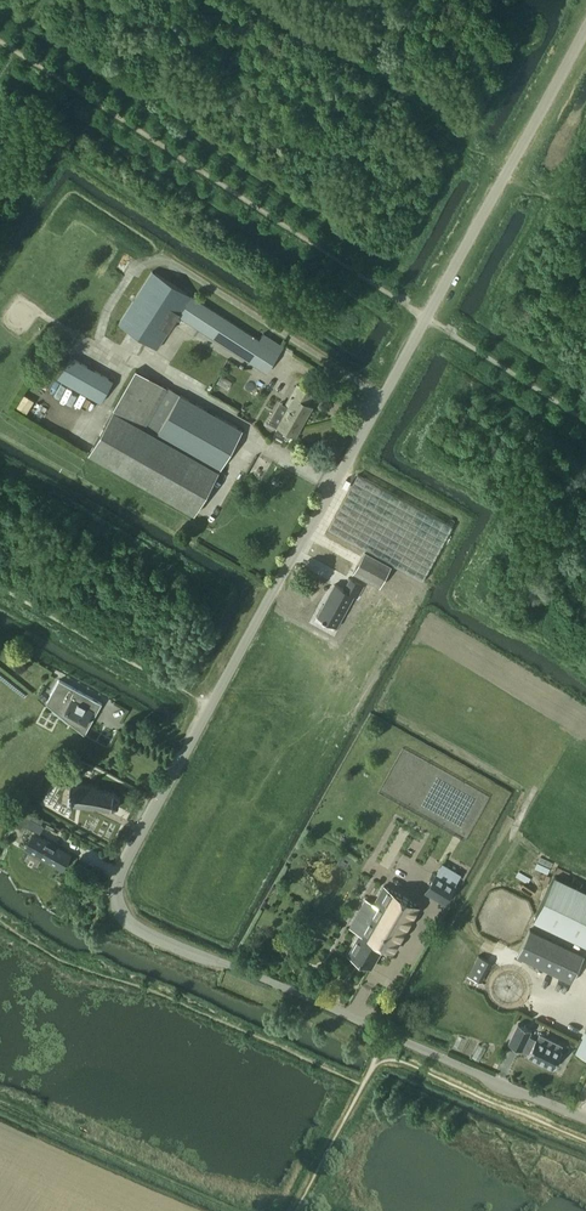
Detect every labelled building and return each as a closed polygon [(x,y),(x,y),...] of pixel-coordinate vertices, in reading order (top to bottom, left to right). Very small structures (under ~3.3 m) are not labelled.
[(266,372),(279,352),(152,271),(119,323),(157,348),(178,315),(200,329),(266,372)] [(65,353),(72,340),(64,336),(56,349),(65,353)] [(70,356),(57,378),(100,403),(113,380),(70,356)] [(167,387),(136,369),(113,409),(88,453),(194,514),(221,467),(242,429),(167,387)] [(251,393),(256,384),(252,381),(246,390),(251,393)] [(278,427),(274,433),(284,439),(288,432),(295,436),(312,406),(307,403),(313,393),(297,384),(286,402),(285,404),(285,405),(288,407),(277,426),(278,427)] [(358,474),(328,529),(422,581),(452,526),(358,474)] [(365,550),(357,565),(353,572),(379,586),(391,565),(365,550)] [(335,584),(317,616),(322,618),(322,619),(324,621),(325,620),(337,626),(354,595),(357,597),(363,585),(350,578),(344,589),(335,584)] [(84,734),(93,719),(102,703),(59,679),(45,703),(84,734)] [(70,783),(67,803),(94,807),(94,805),(101,806),(101,808),(103,808),(103,807),(109,808),(109,809),(111,810),(111,808),(116,806),(118,807),(119,805),(117,804),(119,798),(120,798),(119,796),(118,797),(113,793),(114,791),(112,790),(112,792),(105,791),(106,789),(104,789),(104,791),(97,789),(97,787),(70,783)] [(28,816),(23,824),(39,833),(43,825),(41,824),(28,816)] [(401,827),(394,839),(413,851),(420,839),(401,827)] [(26,849),(60,867),(68,853),(34,834),(26,849)] [(442,863),(426,891),(444,902),(460,874),(442,863)] [(534,920),(585,945),(585,890),(555,876),(534,920)] [(360,934),(349,954),(371,966),(384,945),(392,950),(418,906),(384,886),(375,902),(374,904),(365,900),(358,913),(366,918),(368,919),(360,934)] [(584,955),(530,929),(517,956),(571,982),(584,955)] [(478,955),(467,975),(478,981),(488,960),(478,955)] [(531,1030),(518,1023),(508,1043),(521,1050),(522,1049),(529,1053),(528,1055),(554,1068),(559,1058),(560,1059),(563,1054),(561,1053),(562,1051),(559,1050),(562,1045),(540,1034),(537,1039),(536,1038),(535,1040),(528,1036),(531,1030)] [(576,1051),(585,1056),(585,1031),(576,1051)]
